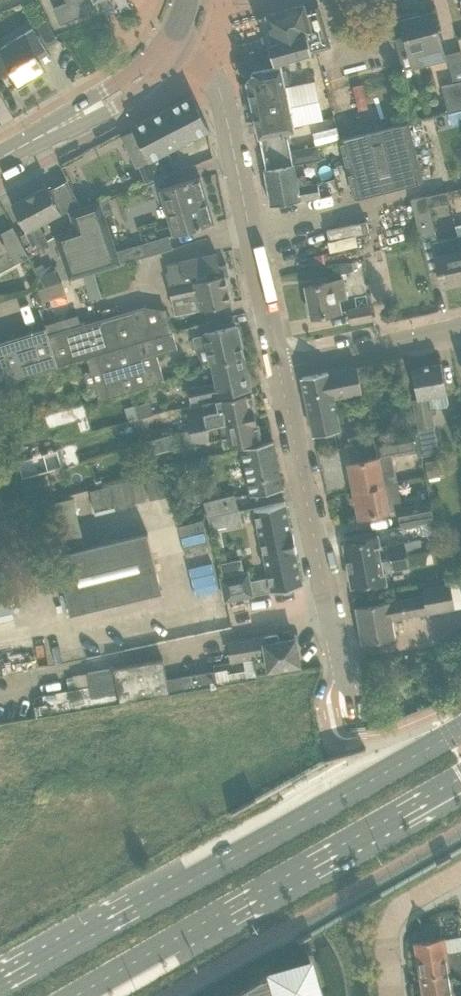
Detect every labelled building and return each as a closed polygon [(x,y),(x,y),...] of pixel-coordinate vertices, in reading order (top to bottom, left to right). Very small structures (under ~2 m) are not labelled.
[(66,2),(53,7),(60,24),(92,11),(87,0),(88,0),(65,0),(66,2)] [(303,4),(266,14),(273,41),(267,43),(273,62),(330,46),(318,3),(304,7),(303,4)] [(413,68),(445,60),(432,11),(401,20),(404,32),(393,35),(402,69),(413,66),(413,68)] [(35,30),(33,28),(0,48),(0,74),(0,75),(9,70),(19,86),(44,70),(34,54),(45,47),(35,30)] [(253,71),(247,80),(250,94),(266,168),(293,163),(290,153),(290,150),(288,142),(286,131),(294,130),(293,125),(323,119),(315,79),(285,86),(282,71),(281,65),(276,66),(274,66),(253,71)] [(460,109),(460,81),(442,86),(448,112),(460,109)] [(209,130),(198,107),(191,95),(131,126),(133,129),(121,135),(137,167),(145,183),(167,174),(164,168),(158,171),(156,167),(155,167),(151,160),(191,139),(209,130)] [(355,197),(423,179),(407,122),(340,140),(355,197)] [(315,142),(339,139),(337,126),(313,129),(315,142)] [(305,175),(297,177),(294,163),(293,164),(266,168),(264,169),(270,204),(320,195),(317,182),(311,184),(310,180),(307,181),(305,175)] [(181,182),(158,188),(165,211),(172,234),(194,228),(213,222),(206,199),(200,176),(181,182)] [(61,213),(56,203),(47,186),(11,204),(26,231),(24,232),(35,251),(46,244),(37,226),(61,213)] [(436,240),(426,196),(411,199),(421,243),(433,241),(442,286),(443,286),(443,285),(460,281),(460,254),(456,235),(436,240)] [(119,264),(115,250),(114,248),(115,248),(99,200),(69,211),(74,227),(54,233),(69,278),(119,264)] [(330,249),(362,244),(358,222),(326,227),(330,249)] [(0,232),(0,271),(29,257),(22,243),(13,226),(0,232)] [(168,236),(141,243),(145,256),(171,248),(168,236)] [(129,246),(115,250),(119,264),(133,259),(129,246)] [(226,263),(219,264),(216,253),(179,261),(179,263),(167,265),(168,272),(165,273),(168,290),(225,277),(225,275),(228,274),(226,263)] [(49,285),(61,281),(54,268),(39,276),(34,290),(49,285)] [(198,310),(231,303),(225,277),(168,290),(171,301),(196,296),(198,310)] [(338,300),(348,298),(343,278),(305,286),(311,317),(340,311),(338,300)] [(61,281),(49,285),(53,298),(65,294),(61,281)] [(350,324),(373,319),(370,305),(348,309),(350,324)] [(172,332),(166,310),(143,306),(81,324),(78,314),(44,324),(45,328),(46,328),(57,366),(96,355),(172,332)] [(203,335),(192,337),(196,355),(207,352),(210,363),(211,363),(242,357),(236,325),(216,330),(203,332),(203,335)] [(57,366),(46,328),(45,328),(0,341),(0,384),(57,366)] [(156,355),(177,348),(172,332),(96,355),(109,398),(133,391),(163,381),(156,355)] [(210,365),(195,368),(201,398),(249,388),(242,357),(211,363),(210,363),(210,365)] [(444,403),(448,403),(441,363),(411,368),(417,398),(413,399),(420,436),(434,434),(433,426),(433,425),(431,410),(445,407),(444,403)] [(335,399),(362,393),(357,367),(328,372),(328,371),(301,377),(313,435),(341,429),(335,399)] [(203,413),(187,416),(189,430),(255,416),(250,392),(201,402),(203,413)] [(149,402),(124,409),(128,420),(152,414),(149,402)] [(223,447),(260,439),(255,416),(189,430),(192,444),(222,438),(223,447)] [(189,430),(174,433),(177,447),(192,444),(189,430)] [(391,456),(419,451),(415,432),(374,441),(378,457),(349,463),(354,489),(396,481),(391,456)] [(249,495),(282,488),(272,441),(239,448),(249,495)] [(165,470),(42,500),(55,554),(70,613),(161,591),(147,532),(178,525),(165,470)] [(360,516),(401,508),(396,481),(354,489),(360,516)] [(207,517),(238,510),(234,494),(203,502),(207,517)] [(255,508),(272,589),(272,590),(303,584),(303,582),(302,582),(285,502),(285,500),(254,507),(254,509),(255,508)] [(400,527),(434,518),(430,501),(396,510),(400,527)] [(404,540),(379,545),(377,534),(357,538),(358,541),(345,544),(348,565),(416,552),(416,551),(421,551),(419,539),(404,541),(404,540)] [(409,566),(418,565),(416,552),(348,565),(352,586),(365,584),(366,587),(387,583),(385,572),(409,567),(409,566)] [(15,611),(3,566),(0,566),(0,615),(15,611)] [(248,571),(220,577),(225,601),(253,595),(248,571)] [(392,620),(454,608),(450,583),(422,588),(423,595),(356,607),(362,642),(395,637),(392,620)] [(295,638),(278,641),(277,634),(226,642),(230,662),(254,658),(257,677),(275,674),(274,668),(299,664),(295,638)] [(163,658),(64,676),(70,709),(169,692),(163,658)] [(167,677),(168,687),(191,684),(190,675),(167,677)] [(446,952),(444,937),(414,942),(420,976),(449,971),(460,969),(460,950),(446,952)] [(310,960),(272,972),(272,974),(261,978),(230,995),(320,995),(310,960)] [(420,976),(423,995),(453,995),(453,994),(451,982),(460,981),(460,969),(449,971),(420,976)]
